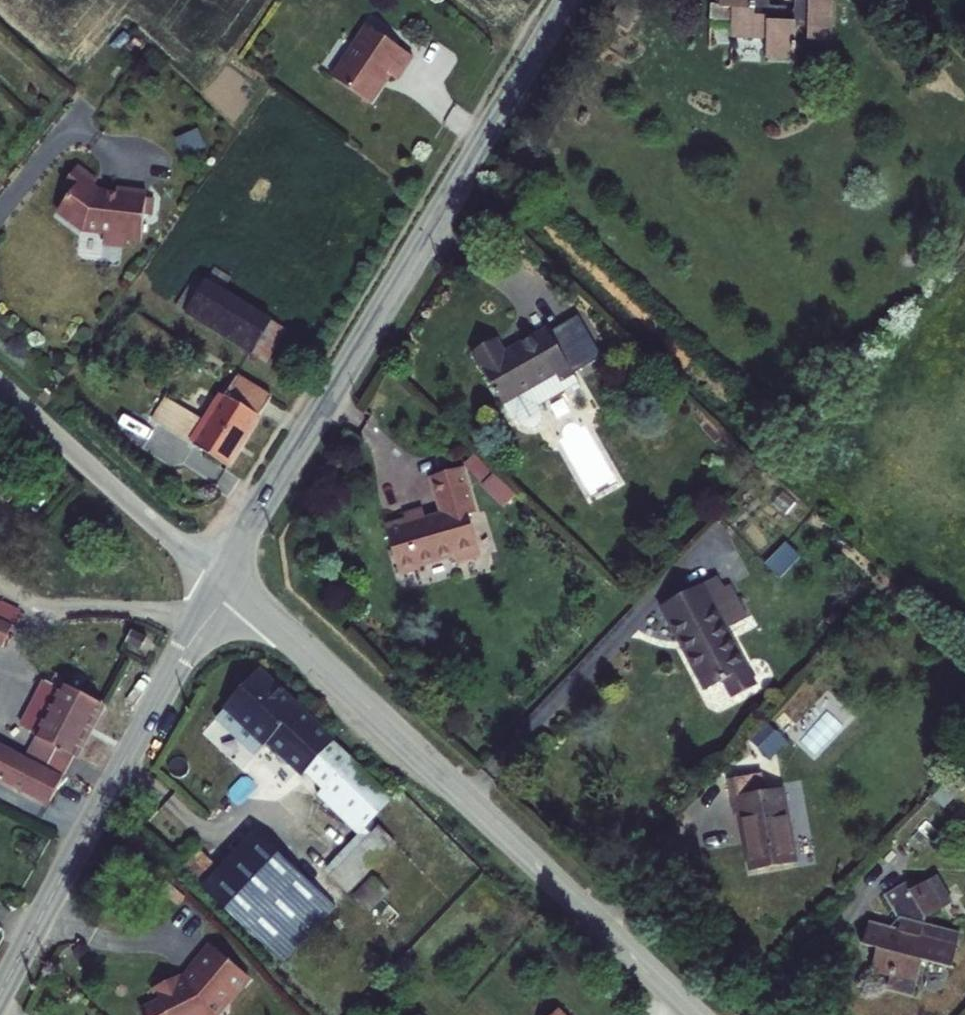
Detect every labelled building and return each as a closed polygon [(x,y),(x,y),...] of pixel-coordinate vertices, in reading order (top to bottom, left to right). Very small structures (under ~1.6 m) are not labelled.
[(776,8),(769,8),(768,0),(718,0),(718,6),(709,6),(709,22),(713,26),(731,26),(731,42),(765,42),(765,62),(794,62),(795,29),(807,30),(807,42),(831,42),(832,0),(797,0),(794,0),(794,10),(792,13),(785,13),(776,13),(776,8)] [(632,17),(619,7),(612,17),(625,27),(632,17)] [(412,56),(368,27),(333,78),(369,103),(388,75),(396,79),(412,56)] [(150,217),(153,200),(144,199),(144,193),(114,191),(114,196),(100,194),(91,188),(94,183),(76,168),(61,185),(69,193),(55,211),(79,230),(102,232),(102,240),(108,244),(123,246),(129,242),(140,243),(143,217),(150,217)] [(207,281),(222,291),(229,281),(215,271),(207,281)] [(266,363),(287,331),(222,291),(207,281),(196,275),(176,307),(182,311),(194,318),(266,363)] [(188,327),(194,318),(182,311),(176,319),(188,327)] [(581,388),(573,374),(546,329),(503,355),(495,340),(471,354),(511,422),(516,419),(522,427),(528,430),(535,429),(539,425),(542,420),(541,414),(537,407),(566,392),(568,395),(581,388)] [(258,391),(261,385),(239,372),(236,378),(258,391)] [(269,399),(258,391),(236,378),(224,396),(222,394),(204,422),(162,396),(147,417),(228,467),(269,399)] [(456,483),(454,467),(422,472),(424,486),(456,483)] [(456,483),(424,486),(428,513),(410,514),(408,505),(390,508),(391,515),(369,517),(376,566),(398,563),(398,559),(434,554),(435,562),(460,558),(453,509),(460,508),(456,483)] [(786,577),(778,558),(764,564),(773,583),(786,577)] [(660,609),(705,693),(723,684),(733,700),(756,687),(726,631),(745,621),(737,604),(730,607),(721,591),(715,580),(660,609)] [(730,607),(737,604),(728,587),(721,591),(730,607)] [(13,625),(20,611),(0,601),(0,619),(13,625)] [(0,619),(0,646),(3,647),(13,625),(0,619)] [(147,639),(131,632),(125,644),(141,651),(147,639)] [(321,792),(351,761),(259,674),(216,721),(255,759),(266,749),(287,769),(293,765),(321,792)] [(61,752),(49,774),(61,780),(100,704),(45,679),(23,724),(38,732),(35,738),(61,752)] [(774,733),(769,729),(752,745),(757,750),(774,733)] [(774,733),(757,750),(769,761),(784,743),(774,733)] [(47,806),(61,780),(49,774),(0,748),(0,781),(47,806)] [(266,749),(255,759),(288,791),(298,780),(287,769),(266,749)] [(341,807),(369,778),(351,761),(321,792),(317,796),(335,814),(341,807)] [(366,831),(374,823),(393,802),(369,778),(341,807),(365,830),(366,831)] [(742,816),(752,872),(795,865),(782,791),(732,799),(735,818),(742,816)] [(146,811),(135,805),(128,818),(140,824),(146,811)] [(333,877),(379,829),(374,823),(366,831),(365,830),(326,870),(333,877)] [(396,845),(379,829),(333,877),(350,893),(396,845)] [(283,963),(316,929),(282,895),(300,877),(256,835),(222,871),(205,889),(283,963)] [(182,868),(205,889),(222,871),(199,849),(182,868)] [(355,897),(372,914),(391,894),(373,876),(355,897)] [(282,895),(316,929),(334,910),(300,877),(282,895)] [(960,937),(923,926),(924,921),(951,903),(935,878),(914,892),(908,883),(884,897),(900,922),(898,931),(869,923),(862,947),(876,951),(870,971),(890,976),(887,989),(913,997),(923,963),(950,970),(960,937)] [(225,1006),(247,980),(211,949),(189,975),(193,979),(179,988),(175,979),(152,991),(158,1004),(139,1013),(140,1014),(213,1014),(221,1006),(225,1006)]
